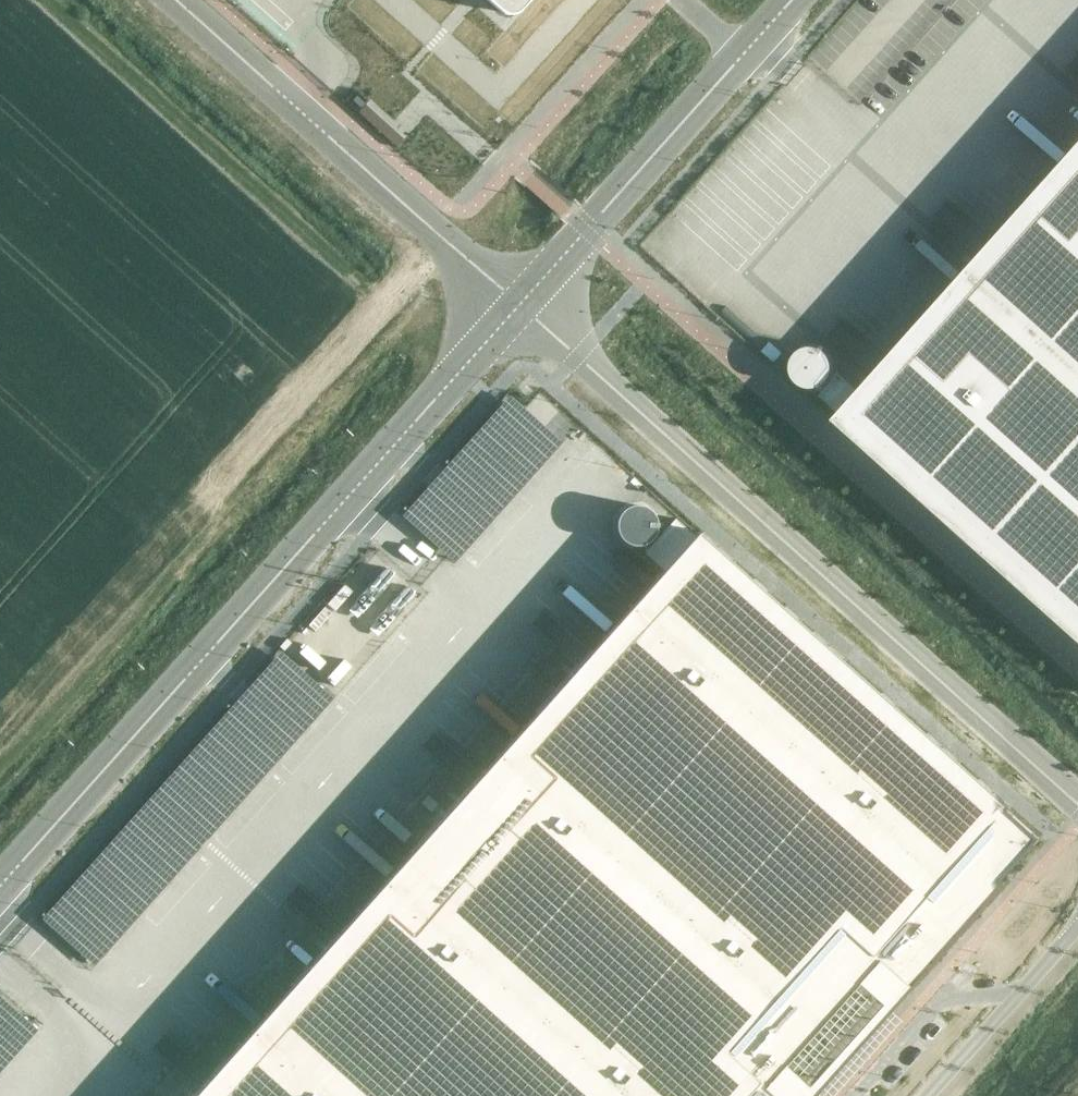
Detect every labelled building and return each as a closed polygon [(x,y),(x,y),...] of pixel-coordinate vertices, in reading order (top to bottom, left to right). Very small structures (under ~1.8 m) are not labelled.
[(490,1),(499,9),(503,12),(507,13),(512,13),(516,11),(519,9),(527,0),(489,0),(490,1)] [(358,111),(367,100),(355,89),(346,100),(358,111)] [(366,104),(358,112),(397,146),(404,138),(366,104)] [(832,419),(1077,639),(1077,144),(832,419)] [(529,396),(534,390),(527,384),(522,390),(529,396)] [(509,394),(402,514),(455,561),(562,441),(509,394)] [(637,505),(631,505),(625,508),(620,512),(617,518),(616,524),(616,530),(619,535),(623,540),(629,543),(635,544),(642,543),(647,539),(651,535),(654,529),(654,522),(652,516),(649,511),(643,507),(637,505)] [(191,1095),(776,1095),(765,1086),(876,962),(905,987),(906,987),(1033,844),(1040,837),(697,531),(694,534),(675,518),(645,552),(663,569),(191,1095)] [(335,611),(353,591),(344,583),(326,603),(335,611)] [(315,631),(332,613),(324,606),(308,624),(315,631)] [(281,650),(41,919),(93,965),(334,697),(281,650)] [(334,686),(351,666),(343,658),(325,678),(334,686)] [(38,1029),(0,995),(0,1071),(38,1029)] [(58,1095),(93,1095),(74,1079),(58,1095)]
